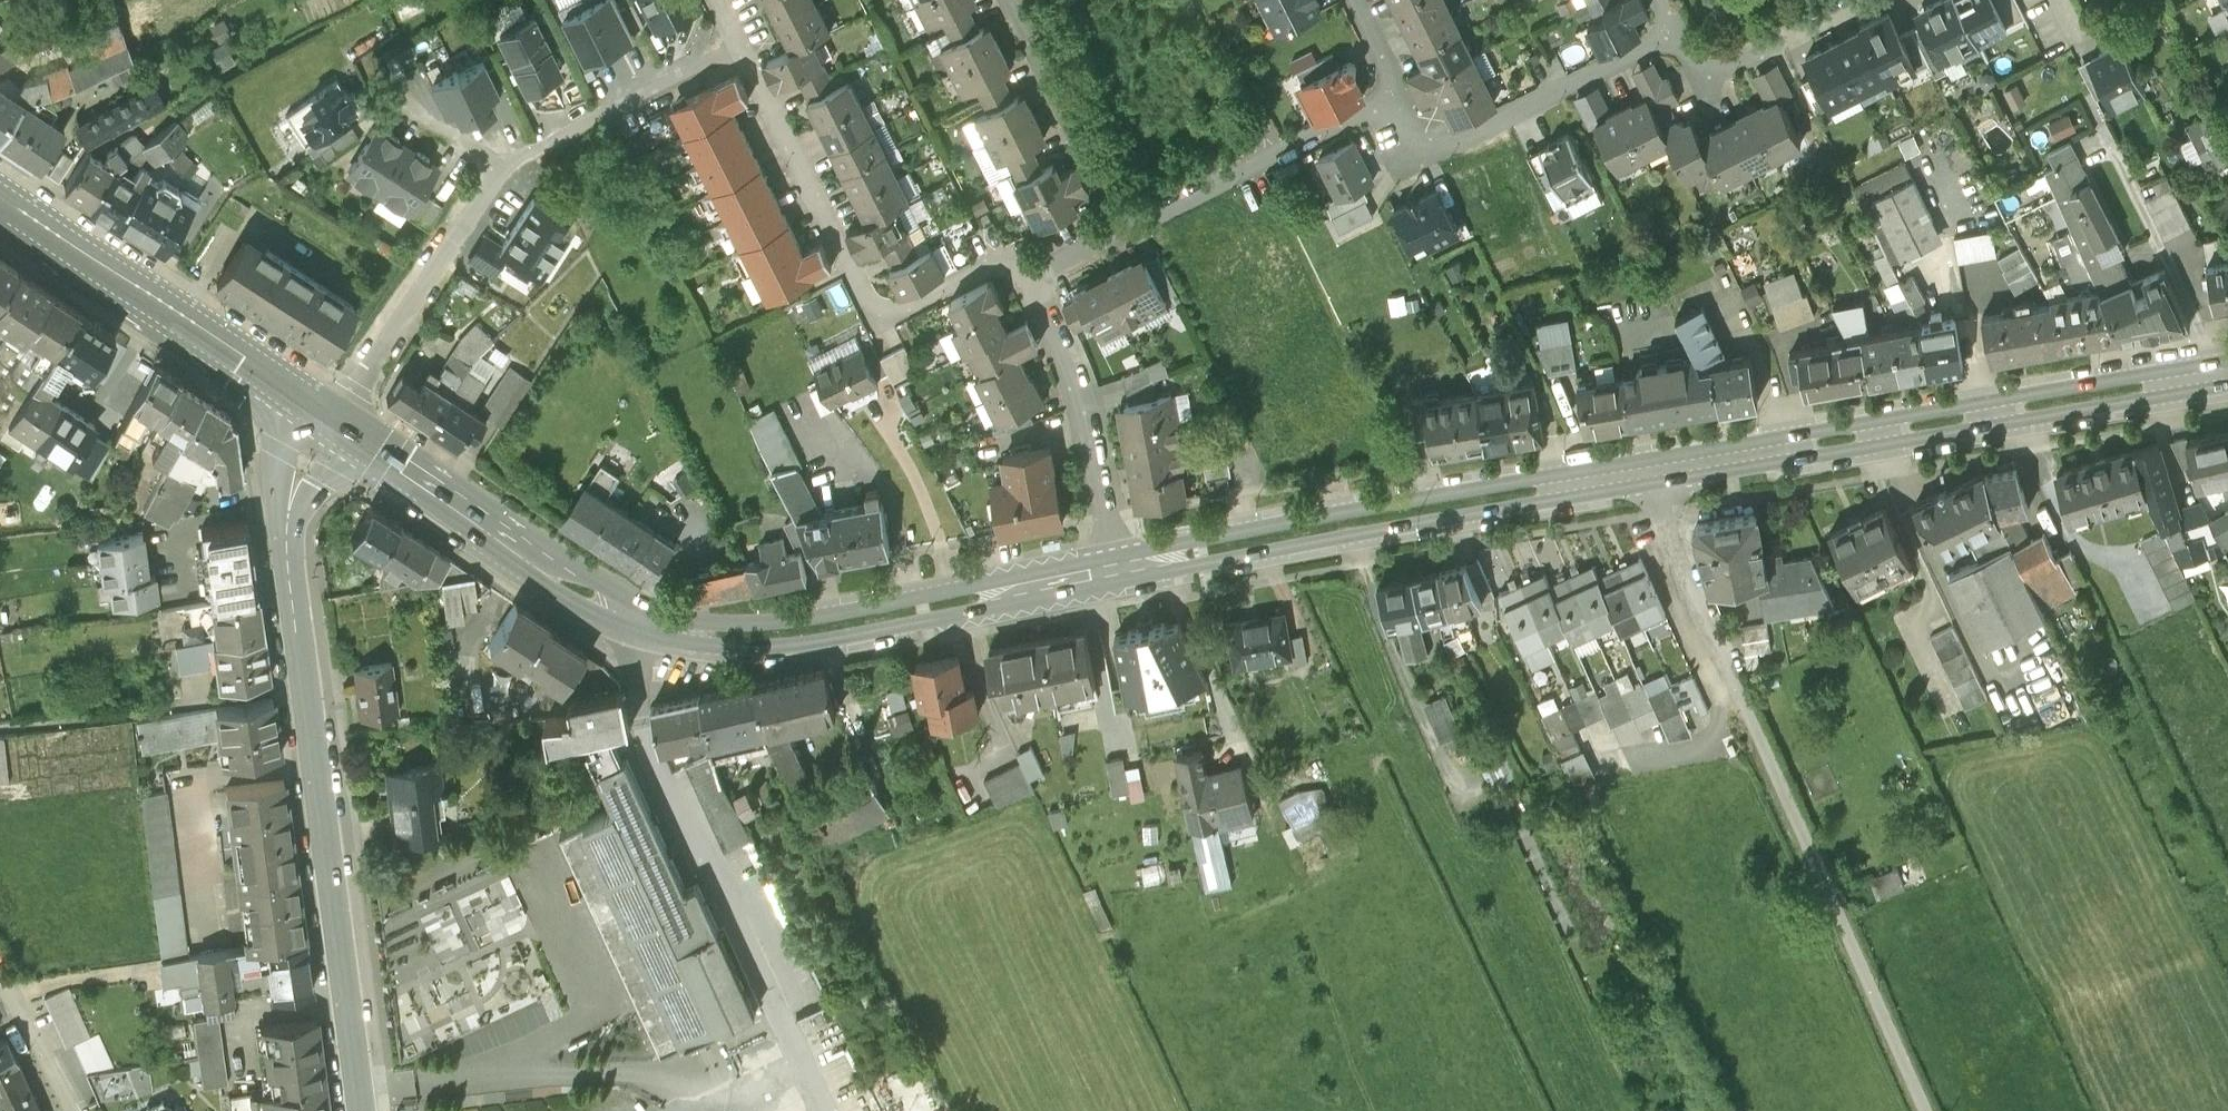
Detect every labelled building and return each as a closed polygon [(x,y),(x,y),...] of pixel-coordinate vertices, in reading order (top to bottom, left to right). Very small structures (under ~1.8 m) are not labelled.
[(215,0),(198,0),(192,3),(197,15),(217,5),(215,0)] [(561,7),(588,60),(611,48),(587,0),(574,0),(561,7)] [(611,48),(635,37),(616,0),(587,0),(611,48)] [(659,25),(702,3),(700,0),(646,0),(659,25)] [(779,19),(816,0),(770,0),(779,19)] [(779,19),(793,47),(812,37),(830,28),(816,0),(779,19)] [(918,0),(929,23),(942,16),(967,4),(973,1),(973,0),(919,0),(918,0)] [(1279,30),(1320,9),(1316,0),(1265,0),(1279,30)] [(1444,0),(1410,0),(1397,6),(1408,29),(1449,9),(1444,0)] [(1603,6),(1616,0),(1587,0),(1597,19),(1607,14),(1603,6)] [(1602,52),(1640,33),(1632,17),(1647,10),(1642,0),(1616,0),(1603,6),(1607,14),(1597,19),(1588,24),(1602,52)] [(1977,40),(1957,0),(1937,0),(1917,10),(1924,22),(1941,58),(1942,57),(1957,50),(1961,58),(1981,48),(1977,40)] [(1977,40),(2006,26),(1994,0),(1957,0),(1977,40)] [(2006,26),(2025,17),(2017,0),(1994,0),(2006,26)] [(942,16),(948,28),(973,16),(967,4),(942,16)] [(2207,16),(2215,32),(2227,26),(2227,18),(2225,12),(2227,11),(2227,6),(2207,16)] [(1461,32),(1449,9),(1408,29),(1420,52),(1457,34),(1461,32)] [(49,92),(74,83),(110,66),(132,56),(125,41),(119,24),(113,10),(94,19),(101,32),(88,39),(93,53),(69,64),(65,61),(37,70),(38,76),(44,74),(49,92)] [(1860,25),(1862,29),(1887,81),(1914,67),(1915,67),(1899,34),(1888,11),(1860,25)] [(231,32),(222,15),(208,22),(217,39),(231,32)] [(973,16),(948,28),(955,40),(979,28),(973,16)] [(563,73),(535,17),(499,34),(527,90),(539,84),(542,89),(554,83),(552,78),(563,73)] [(65,50),(88,39),(101,32),(94,19),(58,36),(65,50)] [(1924,22),(1911,28),(1929,64),(1936,76),(1948,70),(1942,57),(1941,58),(1924,22)] [(941,47),(953,69),(1002,45),(996,33),(991,36),(985,25),(979,28),(955,40),(941,47)] [(1911,28),(1899,34),(1915,67),(1914,67),(1916,71),(1929,64),(1911,28)] [(1862,29),(1833,43),(1863,102),(1891,88),(1887,81),(1862,29)] [(1409,73),(1415,84),(1472,56),(1466,43),(1462,45),(1457,34),(1420,52),(1426,65),(1409,73)] [(776,85),(798,73),(823,61),(824,61),(812,37),(793,47),(764,61),(776,85)] [(26,54),(8,40),(0,50),(0,53),(12,61),(26,54)] [(234,60),(223,40),(209,48),(221,67),(234,60)] [(2144,88),(2121,42),(2090,57),(2107,92),(2113,104),(2144,88)] [(1835,116),(1863,102),(1833,43),(1805,57),(1814,74),(1829,104),(1835,116)] [(1008,56),(1002,45),(953,69),(964,92),(977,85),(1002,73),(1008,70),(1002,59),(1008,56)] [(1297,72),(1319,60),(1313,48),(1291,60),(1297,72)] [(1439,91),(1443,99),(1484,79),(1495,73),(1484,50),(1472,56),(1415,84),(1422,99),(1439,91)] [(0,53),(0,66),(12,61),(0,53)] [(1297,72),(1303,84),(1339,66),(1333,54),(1319,60),(1297,72)] [(132,71),(129,64),(134,61),(132,56),(110,66),(115,79),(132,71)] [(2107,92),(2090,57),(2078,63),(2095,98),(2107,92)] [(482,60),(457,73),(476,111),(478,114),(495,106),(489,95),(497,90),(487,70),(482,60)] [(1633,69),(1647,97),(1648,96),(1649,98),(1673,86),(1667,74),(1662,77),(1653,60),(1633,69)] [(798,73),(804,86),(829,74),(823,61),(798,73)] [(1344,64),(1342,69),(1341,71),(1339,66),(1303,84),(1319,117),(1363,95),(1357,83),(1354,82),(1351,76),(1355,74),(1356,69),(1354,64),(1348,62),(1344,64)] [(1754,73),(1769,104),(1779,98),(1792,92),(1777,62),(1754,73)] [(487,70),(497,90),(507,85),(497,65),(487,70)] [(476,111),(457,73),(455,69),(430,81),(445,111),(453,107),(459,119),(476,111)] [(688,132),(734,109),(732,106),(750,97),(738,73),(674,104),(688,132)] [(983,97),(1008,85),(1002,73),(977,85),(983,97)] [(38,95),(49,92),(44,74),(38,76),(24,79),(14,94),(21,99),(38,95)] [(835,86),(829,74),(804,86),(810,98),(835,86)] [(1816,111),(1829,104),(1814,74),(1801,80),(1816,111)] [(21,99),(14,94),(8,90),(14,81),(7,76),(0,79),(0,131),(21,99)] [(808,99),(820,123),(862,102),(850,78),(835,86),(810,98),(808,99)] [(355,108),(359,99),(354,92),(343,89),(336,79),(284,112),(304,142),(331,124),(355,108)] [(1490,92),(1484,79),(1443,99),(1456,125),(1492,107),(1485,94),(1490,92)] [(164,102),(153,81),(77,121),(76,124),(85,141),(164,102)] [(2025,102),(2016,82),(2002,89),(2011,109),(2025,102)] [(1589,127),(1595,124),(1595,123),(1609,116),(1607,112),(1610,110),(1597,84),(1574,96),(1589,127)] [(1008,85),(983,97),(989,109),(1014,97),(1008,85)] [(1679,98),(1673,86),(1649,98),(1655,110),(1679,98)] [(1020,94),(1014,97),(989,109),(964,121),(976,144),(987,138),(1036,114),(1030,102),(1025,105),(1020,94)] [(38,95),(21,99),(0,131),(0,140),(38,165),(63,127),(48,117),(56,106),(38,95)] [(1632,99),(1619,105),(1643,153),(1670,141),(1663,126),(1655,110),(1649,98),(1648,96),(1647,97),(1634,103),(1632,99)] [(1763,103),(1751,109),(1774,155),(1801,142),(1779,98),(1769,104),(1765,106),(1763,103)] [(820,123),(832,147),(874,126),(862,102),(820,123)] [(1616,167),(1643,153),(1619,105),(1610,110),(1607,112),(1609,116),(1595,123),(1595,124),(1616,167)] [(701,159),(747,136),(734,109),(688,132),(678,136),(684,150),(694,145),(701,159)] [(1748,169),(1774,155),(1751,109),(1739,115),(1740,118),(1726,125),(1748,169)] [(2067,113),(2047,122),(2054,138),(2075,129),(2067,113)] [(1042,125),(1036,114),(987,138),(999,161),(1006,157),(1031,144),(1043,139),(1037,127),(1042,125)] [(2210,114),(2186,126),(2191,135),(2202,158),(2211,153),(2217,165),(2227,160),(2227,149),(2210,114)] [(175,118),(140,143),(142,145),(152,158),(186,132),(175,118)] [(1678,119),(1663,126),(1670,141),(1686,177),(1713,163),(1700,138),(1701,137),(1700,135),(1692,119),(1686,122),(1678,119)] [(331,124),(304,142),(312,153),(318,149),(339,136),(331,124)] [(1722,182),(1748,169),(1726,125),(1713,131),(1712,129),(1700,135),(1701,137),(1700,138),(1713,163),(1722,182)] [(375,126),(347,170),(377,190),(406,146),(396,140),(398,137),(387,130),(385,133),(375,126)] [(832,147),(844,171),(886,150),(874,126),(832,147)] [(339,136),(318,149),(325,160),(359,138),(352,127),(339,136)] [(89,199),(113,164),(114,162),(115,164),(142,145),(140,143),(132,131),(105,150),(108,153),(104,159),(87,148),(63,182),(89,199)] [(1582,160),(1569,133),(1560,138),(1559,137),(1547,143),(1552,153),(1544,157),(1557,184),(1567,204),(1596,189),(1590,176),(1592,175),(1584,158),(1582,160)] [(2178,141),(2190,164),(2202,158),(2191,135),(2178,141)] [(715,187),(761,164),(747,136),(701,159),(692,164),(698,178),(708,173),(715,187)] [(196,189),(213,169),(182,141),(170,154),(182,164),(176,171),(196,189)] [(1353,141),(1318,158),(1338,197),(1338,198),(1362,186),(1373,180),(1353,141)] [(2047,152),(2054,165),(2076,154),(2069,141),(2047,152)] [(1545,190),(1557,184),(1544,157),(1552,153),(1547,143),(1527,153),(1545,190)] [(1006,157),(1012,169),(1037,156),(1031,144),(1006,157)] [(406,146),(377,190),(407,209),(419,191),(436,166),(426,160),(428,158),(417,150),(415,153),(406,146)] [(58,178),(72,156),(62,149),(47,172),(58,178)] [(844,171),(856,195),(898,174),(886,150),(844,171)] [(2099,290),(2101,296),(2130,284),(2117,253),(2124,250),(2076,154),(2054,165),(2045,169),(2072,231),(2099,290)] [(1043,169),(1037,156),(1012,169),(1018,181),(1043,169)] [(1891,262),(1942,237),(1905,161),(1853,186),(1886,251),(1891,262)] [(130,176),(113,164),(89,199),(115,217),(145,172),(149,168),(139,162),(130,176)] [(1016,210),(1028,204),(1084,176),(1078,164),(1060,173),(1055,163),(1043,169),(1018,181),(1012,169),(999,176),(1016,210)] [(729,215),(775,192),(761,164),(715,187),(705,192),(712,206),(722,201),(729,215)] [(2021,177),(2015,165),(2003,171),(2009,183),(2021,177)] [(145,172),(115,217),(162,247),(191,202),(179,195),(178,185),(163,176),(153,178),(145,172)] [(856,195),(868,218),(909,198),(910,198),(898,174),(856,195)] [(1090,188),(1084,176),(1028,204),(1040,226),(1077,208),(1071,197),(1090,188)] [(2145,199),(2169,246),(2196,233),(2168,177),(2154,184),(2158,192),(2145,199)] [(1332,216),(1365,199),(1368,198),(1362,186),(1338,198),(1338,197),(1325,203),(1332,216)] [(1436,189),(1393,211),(1411,245),(1426,238),(1430,246),(1458,232),(1436,189)] [(442,206),(419,191),(407,209),(405,213),(427,228),(442,206)] [(743,243),(789,220),(775,192),(729,215),(719,220),(726,234),(736,229),(743,243)] [(249,206),(229,193),(214,215),(234,228),(249,206)] [(563,218),(533,198),(501,245),(500,246),(508,251),(503,259),(524,273),(530,265),(539,272),(564,234),(556,228),(563,218)] [(860,252),(882,242),(921,222),(909,198),(868,218),(848,229),(860,252)] [(1373,215),(1365,199),(1332,216),(1340,232),(1373,215)] [(769,295),(833,263),(822,241),(804,250),(789,220),(743,243),(733,248),(745,273),(756,268),(769,295)] [(882,242),(888,253),(924,235),(926,234),(921,222),(882,242)] [(1992,229),(1955,235),(1959,259),(1996,253),(1992,229)] [(2077,289),(2078,294),(2099,290),(2072,231),(2051,239),(2073,290),(2077,289)] [(930,247),(924,235),(888,253),(894,266),(930,247)] [(500,246),(501,245),(487,236),(470,259),(493,275),(503,259),(508,251),(500,246)] [(2227,260),(2224,236),(2203,240),(2207,263),(2206,263),(2208,274),(2202,275),(2205,291),(2211,290),(2213,303),(2227,300),(2227,260)] [(945,240),(930,247),(894,266),(890,268),(901,291),(946,269),(947,271),(958,265),(945,240)] [(215,281),(325,355),(355,311),(267,251),(263,257),(242,242),(215,281)] [(217,272),(226,251),(208,243),(198,263),(217,272)] [(1639,257),(1632,243),(1619,249),(1626,263),(1639,257)] [(2040,279),(2020,245),(1998,257),(2004,268),(2002,269),(2015,292),(2040,279)] [(1876,256),(1890,284),(1900,279),(1891,262),(1886,251),(1876,256)] [(1158,254),(1145,261),(1158,286),(1171,280),(1158,254)] [(0,256),(0,292),(17,268),(0,256)] [(1469,274),(1461,259),(1447,266),(1455,281),(1469,274)] [(1726,267),(1722,259),(1713,264),(1717,272),(1726,267)] [(1132,260),(1120,266),(1145,315),(1167,304),(1158,286),(1145,261),(1145,260),(1134,265),(1132,260)] [(1111,277),(1101,282),(1123,326),(1145,315),(1120,266),(1109,271),(1111,277)] [(1780,327),(1815,314),(1807,292),(1803,293),(1793,267),(1764,278),(1774,304),(1772,305),(1780,327)] [(17,268),(0,292),(0,318),(11,325),(24,333),(28,326),(42,336),(29,356),(42,363),(55,344),(78,309),(17,268)] [(2101,296),(2119,336),(2188,324),(2164,269),(2130,284),(2101,296)] [(951,299),(962,322),(996,305),(1004,302),(993,278),(951,299)] [(1911,301),(1900,279),(1890,284),(1887,285),(1897,306),(1911,301)] [(1074,289),(1077,294),(1063,301),(1076,325),(1092,317),(1102,337),(1123,326),(1101,282),(1089,288),(1086,283),(1074,289)] [(1760,296),(1753,283),(1743,288),(1750,301),(1760,296)] [(2052,303),(2060,347),(2119,336),(2101,296),(2099,290),(2078,294),(2051,298),(2052,303)] [(826,312),(818,294),(804,301),(812,319),(826,312)] [(1404,294),(1389,296),(1392,313),(1407,311),(1404,294)] [(1445,310),(1439,299),(1429,305),(1435,316),(1445,310)] [(1862,300),(1832,305),(1848,337),(1862,334),(1868,332),(1862,300)] [(1991,359),(2060,347),(2052,303),(1983,315),(1991,359)] [(966,349),(968,348),(1008,328),(996,305),(962,322),(954,326),(966,349)] [(1713,362),(1727,359),(1702,305),(1677,315),(1697,356),(1701,364),(1713,362)] [(114,333),(78,309),(55,344),(64,350),(91,368),(114,333)] [(506,318),(498,310),(489,318),(497,327),(506,318)] [(1932,321),(1921,323),(1929,369),(1963,364),(1955,317),(1943,319),(1941,310),(1931,312),(1932,321)] [(968,348),(979,371),(1019,351),(1039,341),(1028,318),(1008,328),(968,348)] [(1560,319),(1538,323),(1542,346),(1537,347),(1549,372),(1576,367),(1572,340),(1565,342),(1560,319)] [(443,364),(461,375),(470,362),(476,356),(492,339),(475,322),(461,337),(443,364)] [(1921,323),(1892,328),(1900,374),(1929,369),(1921,323)] [(7,416),(31,379),(42,363),(29,356),(42,336),(28,326),(24,333),(11,325),(0,340),(0,427),(7,416)] [(1868,332),(1862,334),(1870,379),(1900,374),(1892,328),(1868,332)] [(1848,337),(1828,342),(1836,385),(1870,379),(1862,334),(1848,337)] [(873,340),(862,346),(877,377),(889,371),(881,355),(873,340)] [(1805,391),(1836,385),(1828,342),(1789,351),(1793,373),(1801,371),(1805,391)] [(905,343),(881,355),(889,371),(893,379),(917,367),(905,343)] [(923,343),(911,348),(919,364),(930,359),(923,343)] [(42,363),(31,379),(43,387),(48,384),(64,361),(62,359),(61,354),(64,350),(55,344),(42,363)] [(815,368),(830,400),(861,385),(862,388),(876,381),(875,378),(877,377),(862,346),(815,368)] [(977,372),(988,395),(1030,374),(1019,351),(979,371),(977,372)] [(1727,359),(1713,362),(1722,405),(1758,399),(1750,355),(1727,359)] [(466,405),(492,367),(476,356),(470,362),(461,375),(428,425),(456,444),(465,430),(473,435),(485,418),(466,405)] [(1146,364),(1146,366),(1152,378),(1153,377),(1168,373),(1162,356),(1146,364)] [(1636,373),(1622,376),(1629,420),(1672,414),(1671,411),(1680,410),(1680,412),(1722,405),(1713,362),(1701,364),(1697,356),(1642,364),(1636,373)] [(140,403),(159,415),(180,377),(154,360),(114,431),(126,439),(140,411),(140,403)] [(386,397),(428,425),(461,375),(443,364),(432,382),(414,371),(410,377),(402,372),(386,397)] [(497,396),(487,412),(501,422),(530,380),(510,366),(492,393),(497,396)] [(1126,386),(1152,378),(1146,366),(1121,374),(1126,386)] [(1032,373),(1030,374),(988,395),(998,414),(999,415),(1016,407),(1017,409),(1027,405),(1044,396),(1032,373)] [(1578,384),(1585,428),(1629,420),(1622,376),(1578,384)] [(152,450),(165,459),(203,392),(180,377),(159,415),(170,423),(165,426),(152,450)] [(1126,386),(1130,401),(1157,396),(1153,377),(1152,378),(1126,386)] [(7,416),(34,434),(58,397),(43,387),(31,379),(7,416)] [(1533,382),(1506,387),(1514,440),(1544,435),(1535,388),(1533,382)] [(1486,444),(1514,440),(1506,387),(1478,392),(1486,444)] [(915,402),(909,389),(900,393),(906,406),(915,402)] [(173,509),(190,480),(199,485),(204,476),(240,471),(233,417),(228,409),(203,392),(165,459),(141,502),(164,515),(170,507),(173,509)] [(1433,453),(1486,444),(1478,392),(1427,401),(1426,395),(1414,397),(1418,423),(1427,422),(1431,447),(1432,447),(1433,453)] [(1124,402),(1129,427),(1178,419),(1173,393),(1157,396),(1130,401),(1124,402)] [(93,420),(58,397),(34,434),(69,457),(93,420)] [(910,408),(916,420),(925,416),(920,404),(910,408)] [(1033,418),(1027,405),(1017,409),(1016,407),(999,415),(998,414),(993,416),(999,429),(1033,418)] [(750,418),(772,467),(796,463),(797,465),(803,462),(774,406),(750,418)] [(1129,427),(1133,452),(1182,443),(1178,419),(1129,427)] [(2188,440),(2187,440),(2192,461),(2196,480),(2204,479),(2206,489),(2223,485),(2221,475),(2227,473),(2227,430),(2188,440)] [(2187,435),(2171,439),(2184,465),(2192,461),(2187,440),(2188,440),(2187,435)] [(1187,468),(1182,443),(1133,452),(1136,465),(1131,465),(1133,478),(1182,469),(1187,468)] [(2157,443),(2133,449),(2147,496),(2162,526),(2180,519),(2182,525),(2188,523),(2183,508),(2177,509),(2157,443)] [(994,476),(1003,528),(1063,518),(1050,444),(1005,452),(1008,473),(994,476)] [(2133,449),(2057,472),(2071,519),(2147,496),(2133,449)] [(653,576),(676,542),(606,495),(623,470),(605,458),(565,517),(653,576)] [(772,467),(798,514),(821,510),(797,465),(796,463),(772,467)] [(1213,487),(1233,488),(1233,468),(1213,467),(1213,487)] [(2017,467),(1984,473),(1997,514),(2007,511),(2028,506),(2017,467)] [(1186,496),(1182,469),(1133,478),(1138,505),(1186,496)] [(674,479),(682,491),(695,482),(687,470),(674,479)] [(2011,542),(1997,514),(1984,473),(1984,470),(1914,504),(1937,553),(1969,537),(1978,557),(2011,542)] [(820,560),(854,556),(891,547),(883,500),(882,500),(880,486),(867,488),(869,502),(821,510),(798,514),(811,541),(820,560)] [(2201,499),(2182,504),(2183,508),(2188,523),(2209,517),(2201,499)] [(350,535),(379,553),(399,523),(371,504),(350,535)] [(1910,562),(1883,505),(1830,531),(1857,587),(1910,562)] [(2220,540),(2224,546),(2227,544),(2227,508),(2210,518),(2220,540)] [(2007,511),(1997,514),(2011,542),(2013,547),(2030,538),(2020,519),(2007,511)] [(1693,529),(1710,586),(1759,578),(1768,577),(1764,554),(1757,512),(1698,520),(1693,529)] [(796,544),(811,541),(798,514),(785,521),(796,544)] [(197,523),(207,597),(257,591),(247,517),(197,523)] [(2188,523),(2182,525),(2180,519),(2162,526),(2163,528),(2170,543),(2200,534),(2206,545),(2220,540),(2210,518),(2209,517),(2188,523)] [(387,559),(383,567),(395,575),(400,568),(413,577),(436,573),(437,572),(448,555),(399,523),(379,553),(387,559)] [(96,534),(99,555),(144,549),(141,528),(96,534)] [(2170,543),(2163,528),(2141,539),(2175,607),(2197,596),(2180,563),(2170,543)] [(2030,538),(2013,547),(2036,594),(2067,580),(2056,555),(2059,553),(2056,547),(2052,549),(2044,531),(2030,538)] [(2200,534),(2170,543),(2180,563),(2209,555),(2206,545),(2200,534)] [(750,559),(750,562),(756,586),(807,575),(801,549),(787,552),(784,536),(761,541),(764,557),(750,559)] [(2220,540),(2206,545),(2209,555),(2226,550),(2224,546),(2220,540)] [(1950,571),(1984,643),(2045,613),(2036,594),(2013,547),(2011,542),(1978,557),(1950,571)] [(2059,553),(2056,555),(2067,580),(2082,573),(2070,548),(2059,553)] [(147,569),(144,549),(99,555),(102,577),(109,576),(108,575),(147,570),(147,569)] [(1782,551),(1764,554),(1768,577),(1759,578),(1765,614),(1834,603),(1811,554),(1784,558),(1782,551)] [(472,570),(448,555),(437,572),(441,577),(473,572),(472,570)] [(1622,564),(1618,566),(1642,620),(1647,618),(1652,620),(1657,618),(1660,612),(1665,610),(1645,567),(1640,556),(1628,561),(1626,558),(1620,560),(1622,564)] [(1478,557),(1466,562),(1482,599),(1494,593),(1478,557)] [(688,599),(756,586),(750,562),(683,575),(688,599)] [(1466,562),(1440,568),(1455,626),(1471,621),(1466,603),(1482,599),(1466,562)] [(1611,620),(1616,618),(1597,575),(1591,564),(1580,569),(1578,566),(1572,568),(1573,572),(1570,574),(1594,627),(1599,626),(1605,628),(1609,626),(1611,620)] [(1638,622),(1642,620),(1618,566),(1615,567),(1613,564),(1607,566),(1608,570),(1597,575),(1616,618),(1621,630),(1625,628),(1631,630),(1636,628),(1638,622)] [(380,577),(380,585),(395,583),(395,575),(383,567),(380,571),(380,577)] [(153,568),(147,569),(147,570),(108,575),(109,576),(111,596),(156,590),(153,568)] [(1443,629),(1455,626),(1440,568),(1412,575),(1424,614),(1426,614),(1439,610),(1443,629)] [(441,577),(440,577),(445,618),(463,616),(462,608),(476,606),(474,597),(476,597),(473,572),(441,577)] [(1563,628),(1568,626),(1548,583),(1543,572),(1532,577),(1530,574),(1524,576),(1526,579),(1522,581),(1546,636),(1551,634),(1556,636),(1561,634),(1563,628)] [(1601,642),(1594,627),(1570,574),(1566,575),(1565,572),(1558,575),(1560,578),(1548,583),(1568,626),(1579,651),(1601,642)] [(1426,614),(1424,614),(1412,575),(1378,582),(1388,621),(1397,619),(1407,657),(1428,652),(1420,621),(1427,619),(1426,614)] [(1555,655),(1546,636),(1522,581),(1518,583),(1516,580),(1510,582),(1512,586),(1499,592),(1506,608),(1501,610),(1508,624),(1513,621),(1533,665),(1555,655)] [(257,591),(207,597),(188,600),(190,619),(202,617),(212,616),(215,634),(216,633),(262,627),(257,591)] [(489,641),(516,659),(543,619),(514,600),(489,641)] [(1287,635),(1283,613),(1249,618),(1249,617),(1228,620),(1235,658),(1258,654),(1258,658),(1289,653),(1290,653),(1287,635)] [(212,634),(215,634),(212,616),(202,617),(212,634)] [(1206,679),(1179,622),(1165,625),(1165,621),(1153,623),(1152,616),(1139,619),(1140,626),(1129,628),(1129,632),(1115,635),(1126,694),(1206,679)] [(590,650),(543,619),(516,659),(519,661),(522,657),(566,686),(590,650)] [(1767,620),(1741,624),(1747,664),(1760,662),(1758,649),(1771,647),(1767,620)] [(1988,695),(1952,623),(1930,635),(1965,706),(1988,695)] [(262,627),(216,633),(219,659),(215,659),(215,662),(218,680),(268,673),(262,627)] [(1073,632),(1042,637),(1052,690),(1096,682),(1086,628),(1073,630),(1073,632)] [(1301,632),(1287,635),(1290,653),(1289,653),(1290,662),(1306,659),(1301,632)] [(178,667),(215,662),(215,659),(219,659),(216,633),(215,634),(212,634),(174,639),(178,667)] [(1460,634),(1447,640),(1454,654),(1467,648),(1460,634)] [(1007,698),(1052,690),(1042,637),(989,647),(993,668),(995,668),(996,673),(1003,672),(1007,698)] [(959,653),(917,661),(921,688),(929,703),(932,702),(935,717),(977,708),(973,685),(967,687),(964,670),(962,671),(959,653)] [(390,660),(353,665),(360,715),(397,710),(390,660)] [(756,680),(766,726),(781,722),(837,711),(827,665),(756,680)] [(1693,731),(1681,706),(1670,682),(1665,670),(1644,680),(1660,716),(1669,736),(1693,731)] [(1693,672),(1670,682),(1681,706),(1696,699),(1701,711),(1709,707),(1693,672)] [(1612,724),(1633,714),(1622,689),(1615,676),(1604,681),(1611,694),(1600,699),(1606,712),(1612,724)] [(1568,685),(1574,697),(1595,688),(1594,684),(1587,687),(1583,678),(1568,685)] [(756,680),(700,692),(705,717),(708,716),(711,732),(716,746),(717,750),(715,751),(717,757),(737,753),(735,743),(749,740),(751,749),(773,744),(764,727),(766,726),(756,680)] [(1638,725),(1660,716),(1644,680),(1622,689),(1633,714),(1638,725)] [(2032,692),(2049,727),(2073,715),(2056,680),(2032,692)] [(906,704),(901,684),(885,688),(890,708),(906,704)] [(624,686),(573,697),(575,713),(547,714),(551,738),(594,730),(613,726),(632,723),(624,686)] [(1585,722),(1606,712),(1600,699),(1595,688),(1574,697),(1585,722)] [(1445,691),(1429,698),(1445,738),(1448,737),(1452,746),(1466,740),(1445,691)] [(661,743),(711,732),(708,716),(705,717),(700,692),(653,701),(661,743)] [(215,703),(219,734),(276,725),(272,694),(215,703)] [(1572,728),(1585,722),(1574,697),(1561,703),(1572,728)] [(141,744),(219,734),(215,703),(137,713),(141,744)] [(1543,711),(1554,736),(1572,728),(1561,703),(1543,711)] [(1098,704),(1061,708),(1064,727),(1100,723),(1098,704)] [(408,713),(397,714),(398,726),(409,725),(408,713)] [(787,728),(781,722),(766,726),(764,727),(773,744),(821,845),(890,810),(861,753),(811,778),(787,728)] [(280,750),(276,725),(219,734),(222,757),(280,750)] [(624,754),(613,726),(594,730),(593,737),(595,742),(588,744),(616,803),(718,1025),(757,1007),(699,879),(687,885),(627,752),(624,754)] [(1581,747),(1572,728),(1554,736),(1563,755),(1581,747)] [(1075,729),(1060,732),(1064,752),(1075,750),(1075,729)] [(8,776),(2,732),(0,732),(0,775),(8,776)] [(1482,739),(1493,761),(1506,755),(1495,732),(1482,739)] [(1017,750),(1021,759),(1029,776),(1043,770),(1031,743),(1017,750)] [(716,746),(686,759),(726,846),(752,834),(743,817),(733,797),(724,781),(717,757),(715,751),(717,750),(716,746)] [(1596,774),(1583,746),(1581,747),(1563,755),(1561,756),(1572,777),(1596,774)] [(1192,824),(1219,822),(1253,814),(1241,764),(1207,772),(1202,748),(1177,753),(1192,824)] [(1559,763),(1553,749),(1541,754),(1547,768),(1559,763)] [(1130,789),(1125,766),(1123,754),(1107,757),(1114,792),(1130,789)] [(1515,773),(1506,755),(1493,761),(1480,768),(1489,785),(1515,773)] [(997,801),(1034,788),(1029,776),(1021,759),(984,776),(997,801)] [(438,762),(385,769),(395,839),(436,833),(431,795),(445,794),(444,788),(441,788),(438,762)] [(1145,794),(1139,763),(1125,766),(1130,789),(1131,797),(1145,794)] [(225,784),(229,814),(287,807),(283,776),(225,784)] [(139,790),(160,955),(188,952),(166,786),(139,790)] [(1280,828),(1288,845),(1319,830),(1330,853),(1350,843),(1323,788),(1298,788),(1279,798),(1292,823),(1280,828)] [(747,789),(733,797),(743,817),(757,809),(747,789)] [(663,1050),(718,1025),(616,803),(561,829),(663,1050)] [(1047,806),(1055,823),(1068,821),(1065,803),(1047,806)] [(296,871),(287,807),(229,814),(238,879),(296,871)] [(1142,823),(1142,841),(1158,840),(1157,822),(1142,823)] [(1232,882),(1219,822),(1192,824),(1206,887),(1232,882)] [(441,853),(391,895),(385,971),(416,974),(394,992),(398,1002),(410,1003),(411,983),(427,1001),(395,1013),(409,1053),(454,1036),(461,1045),(462,1029),(481,1023),(483,995),(488,1009),(495,1010),(500,946),(473,956),(470,987),(434,1000),(422,967),(427,965),(429,939),(445,957),(475,946),(474,944),(528,924),(504,858),(441,853)] [(1897,865),(1873,874),(1880,895),(1904,886),(1897,865)] [(304,936),(296,871),(238,879),(247,944),(266,941),(304,936)] [(1115,923),(1096,883),(1084,888),(1103,929),(1115,923)] [(304,936),(266,941),(268,956),(273,991),(311,985),(304,936)] [(247,944),(226,946),(228,961),(240,964),(258,961),(268,956),(266,941),(247,944)] [(197,950),(204,998),(204,1000),(232,996),(228,961),(226,946),(197,950)] [(197,950),(188,952),(160,955),(162,975),(179,973),(182,1001),(204,998),(197,950)] [(68,985),(43,996),(65,1045),(89,1034),(68,985)] [(234,1010),(232,996),(204,1000),(206,1013),(193,1015),(203,1082),(227,1079),(218,1013),(234,1010)] [(263,1022),(271,1086),(324,1080),(316,1016),(263,1022)] [(185,1030),(183,1020),(167,1023),(169,1033),(185,1030)] [(16,1058),(6,1039),(0,1042),(0,1068),(16,1058)] [(16,1058),(0,1068),(0,1110),(40,1110),(16,1058)] [(324,1080),(271,1086),(232,1091),(235,1110),(328,1110),(324,1080)] [(181,1103),(172,1106),(169,1100),(162,1096),(147,1102),(143,1110),(144,1110),(184,1110),(181,1103)]
